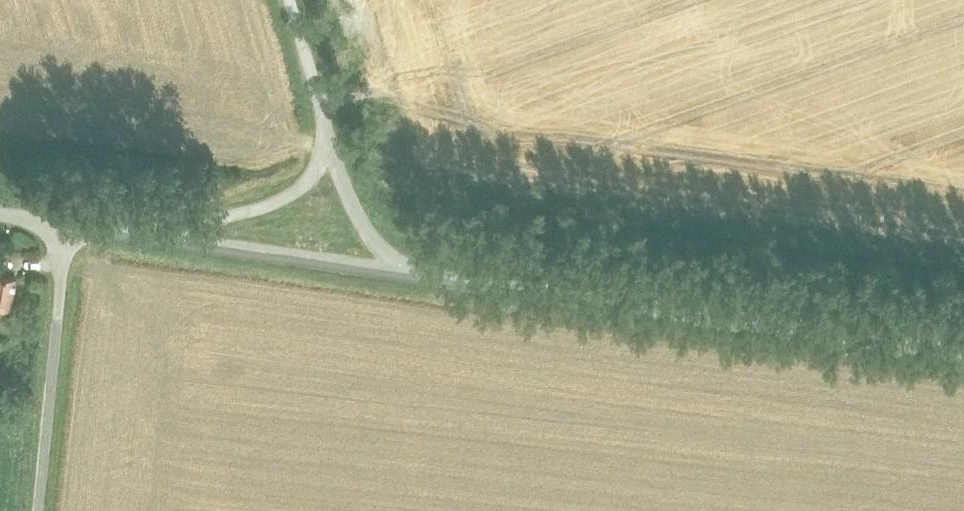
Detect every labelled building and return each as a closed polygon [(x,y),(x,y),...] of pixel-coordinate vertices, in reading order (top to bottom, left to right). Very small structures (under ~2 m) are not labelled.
[(9,306),(14,275),(0,273),(0,304),(9,306)]
